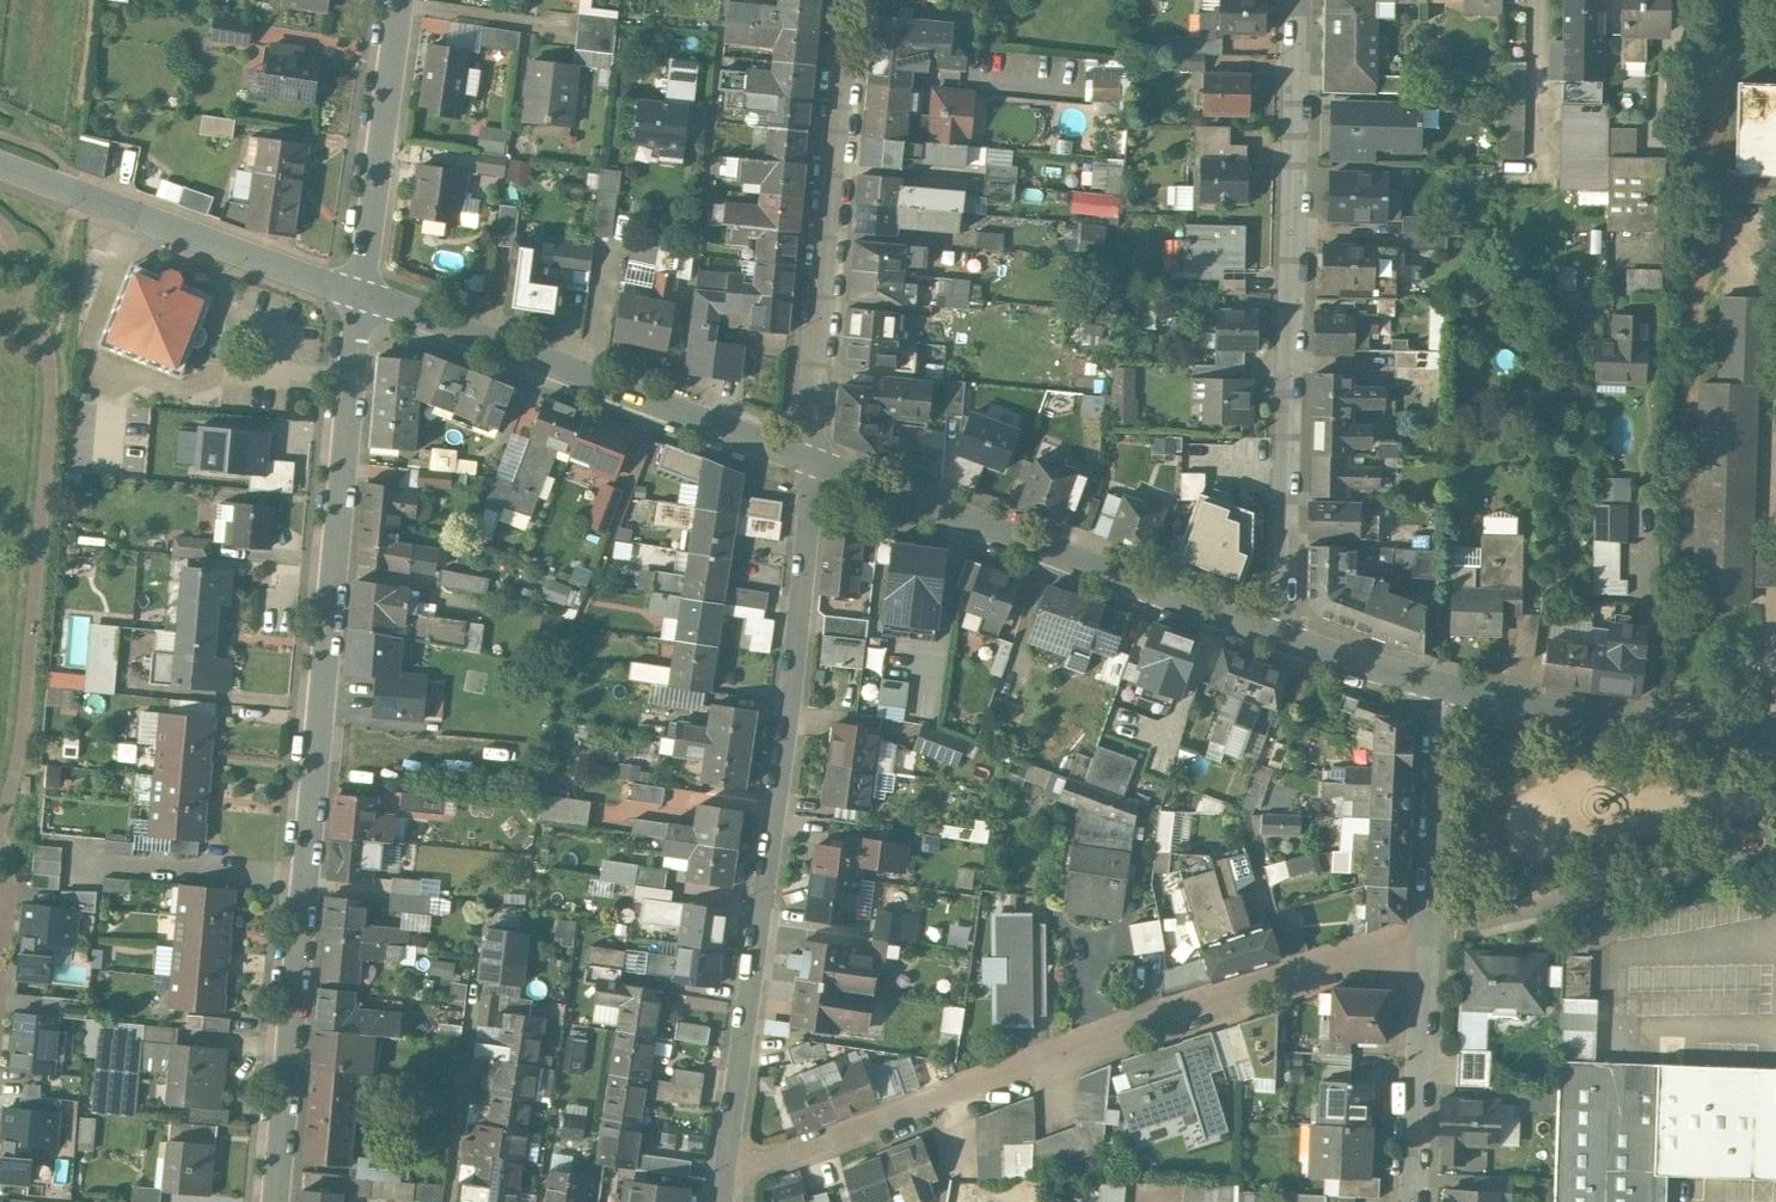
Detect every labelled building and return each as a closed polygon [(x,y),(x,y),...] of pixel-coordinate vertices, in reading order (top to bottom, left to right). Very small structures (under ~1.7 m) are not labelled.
[(281,4),(328,11),(330,0),(282,0),(281,4)] [(818,0),(781,0),(779,19),(778,30),(816,34),(819,0),(818,0)] [(1220,15),(1220,34),(1221,34),(1264,35),(1265,0),(1221,0),(1220,15)] [(1324,76),(1334,77),(1334,76),(1375,76),(1376,21),(1372,17),(1373,3),(1360,3),(1360,0),(1325,0),(1324,76)] [(1477,14),(1500,14),(1500,0),(1477,0),(1477,14)] [(1564,43),(1552,43),(1551,79),(1564,79),(1601,80),(1602,0),(1564,0),(1564,43)] [(1622,25),(1647,26),(1664,26),(1667,26),(1668,0),(1622,0),(1622,25)] [(771,9),(754,7),(752,22),(752,27),(778,30),(779,19),(770,18),(771,9)] [(617,19),(579,15),(578,30),(615,35),(617,19)] [(1220,15),(1198,15),(1197,36),(1197,39),(1221,39),(1221,34),(1220,34),(1220,15)] [(952,25),(876,17),(871,67),(929,73),(929,66),(964,69),(965,60),(957,50),(958,45),(950,44),(952,25)] [(752,27),(727,24),(726,33),(736,34),(735,45),(750,47),(752,27)] [(223,25),(218,36),(241,46),(244,38),(253,42),(254,39),(223,25)] [(1647,26),(1622,25),(1622,49),(1646,49),(1646,41),(1647,26)] [(520,32),(483,26),(480,46),(518,52),(520,32)] [(1664,34),(1664,26),(1647,26),(1646,41),(1664,34)] [(778,30),(752,27),(750,47),(766,49),(767,39),(777,40),(778,30)] [(615,35),(578,30),(576,51),(613,55),(615,35)] [(816,34),(778,30),(777,40),(775,63),(813,67),(816,34)] [(1221,39),(1197,39),(1197,36),(1191,36),(1191,54),(1221,55),(1221,39)] [(468,50),(430,44),(423,91),(461,97),(468,50)] [(304,51),(274,46),(266,96),(314,104),(321,62),(303,59),(304,51)] [(1646,49),(1622,49),(1622,63),(1646,63),(1646,49)] [(577,65),(532,60),(524,120),(570,126),(577,65)] [(698,63),(670,60),(668,75),(662,80),(661,91),(666,98),(665,103),(665,104),(688,107),(693,108),(693,107),(698,63)] [(771,77),(747,75),(746,93),(771,96),(775,63),(773,62),(771,77)] [(1125,100),(1125,63),(1091,62),(1091,99),(1125,100)] [(813,67),(775,63),(771,96),(810,100),(813,67)] [(745,75),(722,72),(720,90),(731,92),(744,93),(745,75)] [(1249,75),(1203,74),(1202,114),(1248,116),(1249,75)] [(1375,76),(1334,76),(1334,77),(1333,93),(1374,94),(1375,76)] [(1418,77),(1375,76),(1374,94),(1374,95),(1418,96),(1418,77)] [(1601,80),(1564,79),(1563,105),(1600,106),(1601,80)] [(1736,84),(1736,169),(1727,169),(1727,174),(1729,174),(1726,202),(1775,204),(1775,85),(1736,84)] [(906,89),(869,85),(864,138),(902,141),(904,118),(906,89)] [(461,97),(423,91),(421,105),(436,107),(436,114),(458,117),(461,97)] [(744,93),(731,92),(729,112),(744,113),(746,93),(744,93)] [(969,95),(931,92),(929,120),(904,118),(902,141),(966,147),(969,95)] [(771,96),(746,93),(744,113),(761,115),(762,106),(770,107),(771,96)] [(810,100),(771,96),(770,107),(768,129),(806,133),(810,100)] [(665,103),(638,100),(635,120),(635,121),(636,121),(634,143),(633,143),(633,145),(662,148),(662,147),(681,149),(683,149),(685,134),(688,107),(665,104),(665,103)] [(1370,108),(1332,107),(1331,142),(1358,143),(1358,149),(1394,150),(1395,108),(1395,106),(1370,105),(1370,108)] [(693,108),(688,107),(685,134),(701,136),(704,109),(693,107),(693,108)] [(1418,108),(1395,108),(1394,150),(1418,150),(1418,108)] [(208,114),(206,133),(238,136),(240,118),(208,114)] [(635,120),(622,119),(619,142),(633,143),(634,143),(636,121),(635,121),(635,120)] [(508,151),(510,128),(484,125),(481,148),(508,151)] [(1230,127),(1195,126),(1195,145),(1229,145),(1230,127)] [(1665,155),(1637,155),(1636,128),(1609,128),(1608,156),(1608,179),(1607,229),(1663,230),(1665,155)] [(806,133),(768,129),(766,152),(765,163),(803,167),(806,133)] [(758,135),(741,133),(738,160),(765,163),(766,152),(757,151),(758,135)] [(111,140),(82,134),(77,169),(105,179),(111,140)] [(902,141),(864,138),(861,167),(900,171),(901,160),(909,161),(909,163),(965,166),(966,147),(902,141)] [(308,146),(265,139),(260,173),(303,179),(308,146)] [(1358,143),(1331,142),(1331,160),(1357,161),(1358,149),(1358,143)] [(1229,145),(1195,145),(1193,189),(1201,189),(1200,209),(1215,210),(1215,202),(1237,203),(1237,204),(1247,204),(1247,191),(1246,191),(1247,160),(1246,160),(1246,146),(1229,145)] [(681,149),(662,147),(662,148),(661,160),(680,163),(681,149)] [(506,158),(479,153),(476,171),(504,175),(506,158)] [(1608,156),(1589,156),(1588,179),(1608,179),(1608,156)] [(512,158),(509,179),(529,182),(533,161),(512,158)] [(738,160),(721,158),(719,179),(736,181),(738,160)] [(765,163),(738,160),(736,181),(754,183),(755,174),(763,175),(765,163)] [(803,167),(765,163),(763,175),(761,197),(800,201),(803,167)] [(1017,167),(986,164),(984,182),(1015,185),(1017,167)] [(467,172),(421,166),(421,167),(423,167),(420,186),(418,186),(414,217),(459,223),(459,221),(455,221),(458,194),(464,195),(467,172)] [(1122,167),(1108,166),(1106,194),(1120,195),(1122,167)] [(1387,174),(1331,172),(1330,217),(1385,219),(1387,174)] [(303,179),(260,173),(255,206),(255,207),(298,214),(303,179)] [(897,177),(860,174),(858,203),(960,213),(961,195),(908,189),(908,192),(896,191),(897,177)] [(166,181),(162,200),(217,210),(221,191),(166,181)] [(617,193),(600,191),(595,235),(612,237),(617,193)] [(800,201),(761,197),(759,220),(758,229),(797,233),(800,201)] [(298,214),(255,207),(255,206),(227,202),(221,219),(249,229),(294,237),(298,214)] [(960,213),(858,203),(855,232),(894,236),(895,225),(958,231),(960,213)] [(519,207),(501,205),(496,245),(514,247),(519,207)] [(734,209),(718,208),(717,225),(732,226),(734,209)] [(751,211),(734,209),(732,226),(758,229),(759,220),(750,219),(751,211)] [(1431,217),(1403,216),(1403,232),(1431,233),(1431,217)] [(1103,253),(1105,227),(1083,225),(1080,252),(1103,253)] [(1245,226),(1186,225),(1186,240),(1180,240),(1180,246),(1183,246),(1183,272),(1211,273),(1211,269),(1223,270),(1223,269),(1244,270),(1245,226)] [(758,229),(732,226),(730,247),(747,249),(748,240),(757,241),(758,229)] [(797,233),(758,229),(757,241),(755,262),(793,266),(797,233)] [(1004,234),(976,232),(974,247),(1002,250),(1004,234)] [(1431,233),(1403,232),(1402,247),(1430,248),(1431,233)] [(1447,233),(1431,233),(1430,248),(1446,249),(1447,233)] [(593,243),(557,237),(556,246),(553,266),(574,269),(572,284),(588,287),(593,243)] [(541,243),(523,241),(521,255),(517,254),(514,253),(514,254),(506,313),(560,320),(565,283),(565,281),(547,279),(548,268),(538,267),(541,244),(541,243)] [(905,246),(854,241),(851,269),(902,274),(904,265),(905,246)] [(574,269),(553,266),(556,246),(541,244),(538,267),(548,268),(547,279),(565,281),(565,283),(572,284),(574,269)] [(1396,247),(1324,244),(1323,284),(1339,285),(1372,286),(1371,298),(1397,300),(1398,281),(1419,281),(1419,272),(1417,272),(1418,264),(1398,264),(1398,255),(1396,255),(1396,247)] [(925,248),(905,246),(904,265),(924,266),(925,248)] [(693,256),(661,249),(656,271),(677,275),(676,277),(691,281),(693,256)] [(793,266),(755,262),(752,286),(751,296),(790,300),(793,266)] [(172,270),(164,273),(162,276),(139,267),(129,271),(102,338),(106,348),(174,375),(183,371),(194,344),(200,342),(202,336),(199,330),(210,303),(206,294),(182,284),(183,281),(180,273),(172,270)] [(1665,268),(1628,267),(1628,284),(1665,285),(1665,268)] [(902,274),(851,269),(849,297),(900,303),(901,292),(902,282),(902,274)] [(677,275),(656,271),(650,300),(670,304),(676,277),(677,275)] [(727,277),(697,274),(695,290),(725,293),(727,277)] [(743,276),(727,274),(727,277),(725,293),(751,296),(752,286),(742,285),(743,276)] [(1245,280),(1218,279),(1218,294),(1245,295),(1245,280)] [(968,280),(955,280),(953,296),(967,297),(968,280)] [(916,283),(902,282),(901,292),(915,294),(916,283)] [(1372,286),(1339,285),(1339,297),(1371,298),(1372,286)] [(725,293),(695,290),(693,311),(715,314),(724,315),(725,293)] [(751,296),(725,293),(724,315),(749,317),(751,296)] [(650,300),(623,294),(614,336),(664,346),(673,305),(670,304),(650,300)] [(790,300),(751,296),(749,317),(748,332),(787,336),(790,300)] [(1764,298),(1723,297),(1721,350),(1763,351),(1764,298)] [(899,313),(848,308),(845,336),(896,341),(897,332),(899,313)] [(1257,312),(1216,310),(1216,333),(1200,332),(1200,333),(1199,348),(1215,349),(1244,349),(1256,350),(1257,312)] [(715,314),(693,311),(689,345),(712,347),(712,345),(715,314)] [(1354,314),(1315,312),(1313,351),(1352,353),(1353,350),(1353,332),(1354,315),(1354,314)] [(919,315),(899,313),(897,332),(917,334),(919,315)] [(931,316),(919,315),(917,334),(929,336),(931,316)] [(1376,315),(1354,315),(1353,332),(1368,333),(1375,333),(1376,315)] [(1644,317),(1618,315),(1617,342),(1643,344),(1644,317)] [(1368,333),(1353,332),(1353,350),(1368,351),(1368,333)] [(896,341),(845,336),(842,364),(893,369),(895,350),(896,341)] [(1617,342),(1598,342),(1597,378),(1642,380),(1643,344),(1617,342)] [(712,347),(689,345),(686,369),(740,376),(743,348),(712,345),(712,347)] [(1244,349),(1215,349),(1215,365),(1244,366),(1244,349)] [(1443,351),(1396,349),(1395,366),(1442,368),(1443,351)] [(915,353),(895,350),(893,369),(913,371),(915,353)] [(1721,383),(1701,383),(1695,575),(1684,575),(1684,600),(1746,602),(1747,567),(1742,567),(1735,563),(1733,563),(1740,385),(1765,386),(1765,351),(1763,351),(1721,350),(1721,383)] [(422,362),(378,358),(370,448),(418,452),(421,401),(498,430),(514,387),(425,354),(422,362)] [(1215,365),(1193,365),(1193,379),(1243,380),(1244,366),(1215,365)] [(1442,368),(1395,366),(1394,384),(1421,385),(1420,420),(1442,420),(1442,368)] [(1349,373),(1313,372),(1312,412),(1348,414),(1348,402),(1349,387),(1349,373)] [(931,384),(883,379),(882,390),(885,390),(882,416),(891,417),(927,421),(931,384)] [(1193,379),(1192,379),(1192,402),(1206,402),(1206,420),(1203,420),(1202,422),(1250,424),(1251,380),(1243,380),(1193,379)] [(964,381),(948,380),(945,416),(962,417),(964,381)] [(882,390),(840,386),(836,431),(841,430),(846,437),(842,441),(878,454),(880,437),(882,416),(885,390),(882,390)] [(1371,388),(1349,387),(1348,402),(1370,403),(1371,388)] [(583,412),(543,397),(528,437),(539,441),(526,475),(528,476),(546,482),(558,450),(569,454),(583,412)] [(630,429),(583,412),(569,454),(590,461),(596,471),(613,477),(630,429)] [(1348,414),(1312,412),(1311,451),(1347,454),(1347,442),(1348,426),(1348,414)] [(1016,430),(972,414),(958,452),(1002,469),(1016,430)] [(891,417),(882,416),(880,437),(890,437),(890,435),(891,417)] [(271,433),(200,426),(196,469),(251,475),(267,476),(268,468),(268,460),(271,433)] [(1370,426),(1348,426),(1347,442),(1369,443),(1370,426)] [(944,432),(922,430),(921,444),(943,449),(944,432)] [(890,437),(880,437),(878,454),(894,460),(899,436),(890,435),(890,437)] [(658,441),(653,460),(665,463),(670,445),(658,441)] [(1399,441),(1379,441),(1378,455),(1385,456),(1397,456),(1399,456),(1399,441)] [(921,444),(910,442),(907,465),(941,477),(943,449),(921,444)] [(434,483),(458,484),(458,471),(478,472),(479,459),(461,459),(462,448),(435,447),(434,483)] [(1233,451),(1223,451),(1223,454),(1201,454),(1201,490),(1227,491),(1226,506),(1253,506),(1254,454),(1233,454),(1233,451)] [(1347,454),(1311,451),(1310,492),(1345,494),(1346,485),(1346,465),(1347,454)] [(1397,456),(1385,456),(1384,467),(1396,467),(1397,456)] [(741,472),(707,458),(704,478),(699,508),(734,513),(741,472)] [(295,463),(268,460),(268,468),(267,476),(251,475),(250,489),(293,493),(295,463)] [(1085,478),(1035,460),(1019,505),(1059,520),(1064,504),(1074,508),(1085,478)] [(1379,467),(1346,465),(1346,485),(1378,486),(1379,467)] [(659,478),(638,475),(630,497),(658,502),(699,508),(704,478),(698,477),(695,493),(657,487),(659,478)] [(546,482),(528,476),(524,486),(543,492),(546,482)] [(1634,493),(1634,476),(1603,476),(1603,493),(1634,493)] [(398,490),(366,485),(363,525),(397,532),(398,517),(398,490)] [(603,485),(588,525),(607,532),(622,491),(603,485)] [(419,494),(398,490),(398,517),(416,520),(418,500),(419,494)] [(1086,494),(1074,526),(1087,531),(1099,499),(1086,494)] [(1125,496),(1109,538),(1149,553),(1165,511),(1125,496)] [(430,502),(418,500),(416,520),(427,521),(430,502)] [(699,508),(658,502),(656,520),(696,526),(699,508)] [(1359,504),(1310,502),(1309,534),(1357,537),(1358,515),(1359,504)] [(273,506),(235,503),(234,520),(227,520),(225,543),(269,547),(273,506)] [(1627,507),(1594,507),(1593,542),(1619,543),(1625,543),(1627,507)] [(734,513),(699,508),(696,526),(692,552),(728,557),(732,529),(734,513)] [(779,520),(734,513),(732,529),(777,536),(779,520)] [(1376,516),(1358,515),(1357,537),(1375,538),(1376,516)] [(397,532),(363,525),(359,563),(397,571),(397,543),(397,532)] [(863,536),(825,533),(819,593),(857,596),(861,561),(863,536)] [(1480,588),(1452,587),(1451,631),(1498,633),(1499,588),(1519,589),(1520,535),(1482,533),(1480,588)] [(209,539),(176,536),(174,554),(208,557),(209,539)] [(877,538),(863,536),(861,561),(874,562),(877,538)] [(1346,543),(1309,541),(1307,602),(1315,602),(1317,613),(1437,658),(1437,627),(1408,617),(1411,608),(1397,603),(1400,596),(1384,590),(1387,583),(1372,577),(1352,573),(1352,563),(1344,563),(1346,543)] [(1619,543),(1594,542),(1594,580),(1618,580),(1619,543)] [(437,551),(397,543),(397,571),(410,574),(410,572),(434,574),(437,551)] [(728,557),(692,552),(688,578),(685,597),(721,603),(723,588),(728,557)] [(916,567),(886,564),(880,611),(910,615),(916,567)] [(1019,577),(980,564),(965,607),(982,614),(1002,621),(1003,621),(1019,577)] [(231,572),(185,567),(179,631),(212,635),(215,604),(228,605),(231,572)] [(947,571),(916,567),(910,615),(940,619),(947,571)] [(688,578),(656,574),(654,593),(685,597),(688,578)] [(410,589),(357,580),(353,627),(400,637),(412,639),(412,626),(406,625),(410,589)] [(1618,580),(1594,580),(1593,595),(1625,596),(1626,580),(1618,580)] [(1088,602),(1047,587),(1033,628),(1073,642),(1088,602)] [(768,593),(738,589),(738,590),(723,588),(721,603),(766,609),(768,593)] [(685,597),(654,593),(652,606),(683,611),(685,597)] [(1557,597),(1540,595),(1538,613),(1536,623),(1553,625),(1557,597)] [(721,603),(685,597),(683,611),(679,641),(714,646),(721,603)] [(1127,616),(1088,602),(1073,642),(1108,655),(1113,657),(1116,650),(1127,616)] [(1538,613),(1515,612),(1514,626),(1508,626),(1507,655),(1532,656),(1536,623),(1538,613)] [(1002,621),(982,614),(976,631),(996,638),(1002,621)] [(867,620),(825,615),(822,634),(865,639),(867,620)] [(449,623),(415,617),(413,639),(446,646),(449,623)] [(1643,625),(1608,621),(1606,646),(1592,644),(1592,651),(1587,685),(1638,693),(1640,675),(1640,662),(1643,625)] [(119,626),(109,625),(107,647),(118,648),(119,626)] [(1199,641),(1152,625),(1138,663),(1146,666),(1140,683),(1179,697),(1199,641)] [(353,627),(349,671),(378,674),(396,676),(400,637),(353,627)] [(212,635),(179,631),(176,654),(152,652),(150,683),(226,690),(229,659),(210,657),(212,635)] [(865,639),(822,634),(819,664),(862,669),(866,639),(865,639)] [(1718,636),(1706,636),(1706,648),(1718,648),(1718,636)] [(1008,675),(1017,641),(1006,638),(996,672),(1008,675)] [(1592,644),(1545,638),(1539,680),(1587,685),(1592,651),(1592,644)] [(714,646),(679,641),(672,685),(707,691),(714,646)] [(1092,649),(1073,642),(1064,666),(1084,673),(1092,649)] [(107,647),(88,645),(84,691),(114,694),(118,648),(107,647)] [(1113,657),(1108,655),(1099,680),(1117,687),(1128,655),(1116,650),(1113,657)] [(1256,662),(1224,650),(1211,684),(1227,690),(1244,697),(1256,662)] [(1289,674),(1256,662),(1244,697),(1258,702),(1276,708),(1289,674)] [(396,676),(378,674),(375,715),(422,719),(426,678),(396,676)] [(1227,690),(1218,718),(1223,720),(1235,724),(1244,697),(1227,690)] [(1258,702),(1244,697),(1235,724),(1245,728),(1249,729),(1258,702)] [(1390,711),(1359,699),(1358,702),(1350,699),(1346,709),(1354,712),(1353,716),(1375,725),(1376,717),(1390,718),(1390,711)] [(756,708),(714,702),(711,725),(708,741),(749,747),(756,708)] [(215,718),(162,713),(159,744),(210,749),(211,736),(213,736),(215,718)] [(1390,718),(1376,717),(1375,725),(1374,751),(1411,753),(1413,719),(1390,718)] [(711,725),(677,719),(675,736),(708,741),(711,725)] [(1235,724),(1223,720),(1220,728),(1232,733),(1235,724)] [(879,730),(834,724),(834,728),(832,728),(830,740),(832,740),(829,763),(873,770),(877,745),(879,730)] [(965,739),(924,724),(918,742),(936,749),(934,756),(956,764),(965,739)] [(1245,728),(1235,724),(1232,733),(1242,737),(1245,728)] [(708,741),(675,736),(672,754),(705,758),(708,741)] [(749,747),(708,741),(705,758),(702,779),(743,785),(749,747)] [(210,749),(159,744),(156,775),(209,780),(211,762),(209,762),(210,749)] [(916,751),(877,745),(873,770),(914,776),(916,751)] [(1136,760),(1098,746),(1084,783),(1089,785),(1122,798),(1136,760)] [(1411,753),(1374,751),(1373,769),(1372,785),(1410,787),(1411,753)] [(625,761),(622,777),(640,780),(643,764),(625,761)] [(873,770),(829,763),(825,786),(823,786),(821,798),(823,799),(823,803),(867,810),(869,796),(873,770)] [(1373,769),(1345,767),(1345,771),(1344,783),(1372,785),(1373,769)] [(914,776),(873,770),(869,796),(883,798),(884,791),(892,792),(895,774),(918,778),(918,776),(914,776)] [(1345,771),(1336,771),(1336,783),(1344,783),(1345,771)] [(209,780),(156,775),(154,805),(204,810),(206,796),(208,797),(209,780)] [(663,785),(631,780),(628,799),(661,803),(663,785)] [(1344,783),(1336,783),(1335,795),(1343,796),(1344,783)] [(1372,785),(1344,783),(1343,796),(1343,799),(1372,801),(1372,785)] [(1122,798),(1089,785),(1085,808),(1134,827),(1137,803),(1122,798)] [(1410,787),(1372,785),(1372,801),(1371,818),(1408,820),(1410,787)] [(444,797),(402,793),(400,810),(443,814),(444,797)] [(377,799),(336,795),(332,838),(383,843),(390,843),(393,818),(375,816),(377,799)] [(588,802),(540,795),(537,820),(585,827),(588,802)] [(1202,809),(1223,811),(1225,798),(1204,795),(1202,809)] [(742,807),(700,801),(697,826),(695,841),(736,847),(742,807)] [(204,810),(154,805),(151,836),(171,838),(199,841),(204,841),(206,823),(203,823),(204,810)] [(1264,834),(1308,835),(1309,813),(1264,812),(1264,834)] [(668,821),(634,817),(632,832),(666,837),(668,821)] [(1408,820),(1371,818),(1370,835),(1370,851),(1407,853),(1408,820)] [(697,826),(668,821),(666,837),(695,841),(697,826)] [(989,822),(977,821),(975,840),(986,842),(989,822)] [(906,832),(889,829),(887,843),(904,846),(906,832)] [(1370,835),(1352,834),(1351,850),(1364,851),(1370,851),(1370,835)] [(695,841),(666,837),(664,850),(693,855),(695,841)] [(199,841),(171,838),(169,852),(198,855),(199,841)] [(383,843),(332,838),(328,879),(370,883),(371,869),(380,870),(383,843)] [(887,843),(856,839),(855,850),(864,851),(862,866),(900,871),(904,846),(887,843)] [(135,842),(106,840),(105,854),(133,856),(135,842)] [(736,847),(695,841),(693,855),(690,878),(732,884),(736,847)] [(63,847),(34,845),(33,859),(62,861),(63,847)] [(855,850),(819,845),(815,874),(860,880),(862,866),(864,851),(855,850)] [(1130,854),(1078,847),(1076,864),(1070,863),(1066,895),(1124,903),(1130,854)] [(1407,853),(1370,851),(1369,868),(1368,885),(1405,887),(1407,853)] [(1210,855),(1170,852),(1168,874),(1179,871),(1182,883),(1215,872),(1212,863),(1212,862),(1210,855)] [(1272,877),(1321,870),(1318,853),(1270,861),(1272,877)] [(1212,862),(1212,863),(1215,872),(1223,899),(1236,895),(1235,890),(1255,880),(1248,856),(1212,862)] [(62,861),(33,859),(32,873),(61,875),(62,861)] [(607,859),(606,880),(641,883),(643,862),(607,859)] [(644,885),(671,881),(669,867),(642,871),(644,885)] [(1215,872),(1182,883),(1194,920),(1188,922),(1197,947),(1201,946),(1235,935),(1223,899),(1215,872)] [(61,875),(32,873),(31,887),(60,889),(61,875)] [(860,880),(815,874),(809,920),(854,926),(860,880)] [(132,880),(104,877),(103,891),(131,894),(132,880)] [(421,879),(393,877),(391,893),(420,896),(421,879)] [(235,889),(182,884),(179,916),(230,920),(231,907),(233,907),(235,889)] [(1405,887),(1368,885),(1367,916),(1366,919),(1380,919),(1404,921),(1405,887)] [(97,891),(64,891),(63,908),(77,909),(77,910),(96,912),(97,891)] [(420,896),(391,893),(390,910),(428,914),(430,897),(420,896)] [(1236,895),(1223,899),(1235,935),(1250,930),(1239,894),(1236,895)] [(369,901),(327,896),(324,938),(325,938),(364,943),(366,924),(369,901)] [(63,908),(25,904),(22,939),(24,939),(22,953),(21,953),(19,977),(49,980),(51,956),(48,955),(49,941),(74,944),(77,910),(77,909),(63,908)] [(726,910),(685,905),(682,928),(680,941),(721,946),(726,910)] [(684,911),(659,908),(658,914),(656,924),(682,928),(684,911)] [(658,914),(647,912),(645,923),(656,924),(658,914)] [(904,915),(878,912),(874,940),(900,944),(904,915)] [(230,920),(179,916),(176,946),(229,951),(231,934),(228,934),(230,920)] [(1027,916),(995,917),(997,1023),(1028,1023),(1028,1016),(1027,924),(1027,916)] [(1367,916),(1345,922),(1345,925),(1336,928),(1339,938),(1348,935),(1349,938),(1380,928),(1380,919),(1366,919),(1367,916)] [(1134,927),(1140,952),(1166,945),(1160,920),(1134,927)] [(389,927),(366,924),(364,943),(387,945),(389,927)] [(1045,924),(1027,924),(1028,1016),(1046,1016),(1045,924)] [(1267,924),(1250,930),(1235,935),(1246,971),(1279,961),(1267,924)] [(527,932),(488,928),(482,979),(521,984),(527,932)] [(1235,935),(1201,946),(1213,982),(1246,971),(1235,935)] [(364,943),(325,938),(321,978),(360,981),(363,956),(364,943)] [(900,944),(874,940),(872,959),(871,962),(875,962),(897,965),(900,944)] [(721,946),(680,941),(678,955),(675,976),(675,979),(715,985),(721,946)] [(387,945),(364,943),(363,956),(386,959),(387,945)] [(848,949),(804,943),(798,985),(842,991),(847,956),(848,949)] [(403,947),(387,945),(386,959),(401,960),(403,947)] [(625,950),(590,945),(584,983),(598,985),(599,979),(620,982),(625,950)] [(229,951),(176,946),(173,976),(224,981),(225,968),(228,968),(229,951)] [(678,955),(648,951),(645,972),(675,976),(678,955)] [(1544,958),(1467,953),(1466,990),(1460,990),(1459,1001),(1516,1003),(1516,1009),(1521,1009),(1521,1011),(1538,1012),(1538,1010),(1541,1010),(1544,958)] [(872,959),(847,956),(842,991),(870,995),(875,962),(871,962),(872,959)] [(1590,957),(1562,956),(1560,999),(1589,1000),(1590,957)] [(1177,965),(1163,964),(1161,992),(1175,993),(1177,965)] [(224,981),(173,976),(170,1008),(224,1013),(225,995),(223,994),(224,981)] [(620,982),(599,979),(598,985),(596,1000),(620,1004),(617,1029),(618,1029),(654,1035),(655,1035),(662,989),(620,982)] [(842,991),(798,985),(793,1027),(836,1033),(837,1027),(842,991)] [(1388,991),(1332,988),(1332,993),(1322,992),(1320,1037),(1386,1041),(1388,991)] [(356,992),(320,989),(316,1028),(353,1032),(354,1011),(356,992)] [(870,995),(842,991),(837,1027),(865,1030),(870,995)] [(500,994),(483,992),(477,1042),(496,1044),(497,1040),(501,1041),(503,1027),(510,1028),(512,1013),(498,1011),(500,994)] [(89,1000),(46,996),(44,1015),(59,1017),(87,1020),(89,1000)] [(1589,1000),(1560,999),(1558,1061),(1593,1062),(1595,1000),(1589,1000)] [(963,1008),(945,1005),(942,1029),(960,1032),(963,1008)] [(1280,1009),(1238,1023),(1248,1057),(1253,1075),(1274,1077),(1280,1009)] [(372,1012),(354,1011),(353,1032),(370,1033),(372,1012)] [(44,1015),(17,1013),(15,1035),(13,1035),(12,1050),(14,1050),(12,1069),(53,1073),(59,1017),(44,1015)] [(545,1018),(512,1013),(510,1028),(503,1027),(501,1041),(498,1060),(538,1066),(545,1018)] [(231,1018),(203,1016),(202,1030),(229,1032),(231,1018)] [(683,1019),(680,1035),(713,1042),(717,1027),(683,1019)] [(144,1024),(114,1022),(112,1039),(142,1042),(144,1024)] [(1238,1024),(1225,1028),(1235,1060),(1248,1057),(1238,1024)] [(353,1032),(316,1028),(313,1068),(359,1072),(371,1074),(375,1034),(370,1033),(353,1032)] [(1225,1028),(1211,1032),(1221,1066),(1235,1062),(1235,1060),(1225,1028)] [(654,1035),(618,1029),(612,1073),(647,1079),(654,1035)] [(1211,1032),(1122,1060),(1132,1090),(1122,1093),(1132,1122),(1154,1115),(1152,1108),(1190,1096),(1203,1137),(1226,1130),(1208,1072),(1222,1067),(1221,1066),(1211,1032)] [(587,1039),(571,1037),(566,1071),(582,1073),(587,1039)] [(112,1039),(99,1038),(93,1111),(135,1114),(139,1071),(142,1042),(112,1039)] [(496,1044),(477,1042),(475,1057),(498,1060),(501,1041),(497,1040),(496,1044)] [(808,1041),(786,1050),(792,1065),(813,1056),(808,1041)] [(174,1044),(142,1042),(139,1071),(171,1074),(174,1044)] [(225,1049),(174,1044),(171,1074),(168,1104),(220,1108),(225,1049)] [(1490,1051),(1458,1050),(1456,1087),(1489,1088),(1490,1051)] [(498,1060),(475,1057),(474,1070),(496,1073),(498,1060)] [(538,1066),(498,1060),(496,1073),(493,1094),(533,1100),(538,1066)] [(836,1061),(818,1068),(822,1079),(840,1072),(836,1061)] [(1594,1063),(1594,1062),(1593,1062),(1558,1061),(1553,1201),(1666,1201),(1667,1174),(1753,1177),(1756,1069),(1594,1063)] [(840,1072),(822,1079),(837,1118),(875,1104),(866,1080),(860,1064),(840,1072)] [(1035,1141),(1030,1143),(1029,1175),(1102,1148),(1110,1064),(1079,1077),(1075,1123),(1076,1127),(1035,1141)] [(1350,1065),(1322,1064),(1321,1080),(1349,1081),(1350,1065)] [(359,1072),(313,1068),(304,1162),(350,1166),(354,1121),(363,1122),(365,1098),(357,1097),(359,1072)] [(818,1068),(802,1073),(806,1086),(822,1079),(818,1068)] [(704,1074),(676,1069),(674,1083),(702,1088),(704,1074)] [(894,1069),(866,1080),(875,1104),(904,1093),(894,1069)] [(647,1079),(612,1073),(605,1119),(640,1124),(647,1079)] [(806,1086),(783,1095),(798,1133),(837,1118),(822,1079),(806,1086)] [(674,1083),(656,1080),(654,1092),(672,1095),(674,1083)] [(1349,1081),(1321,1080),(1320,1102),(1327,1102),(1326,1122),(1367,1124),(1369,1096),(1371,1096),(1372,1082),(1349,1081)] [(493,1094),(471,1091),(470,1103),(491,1106),(493,1094)] [(1556,1092),(1529,1092),(1529,1107),(1556,1108),(1556,1092)] [(533,1100),(493,1094),(491,1106),(489,1124),(528,1130),(533,1100)] [(59,1099),(24,1095),(23,1109),(58,1113),(59,1099)] [(1033,1096),(975,1118),(977,1161),(1005,1147),(1030,1143),(1035,1141),(1033,1096)] [(1499,1103),(1441,1101),(1438,1164),(1463,1165),(1464,1146),(1497,1147),(1499,1103)] [(6,1108),(3,1142),(5,1142),(3,1156),(2,1156),(0,1173),(0,1180),(29,1183),(32,1159),(29,1159),(30,1145),(55,1147),(58,1113),(23,1109),(6,1108)] [(586,1118),(565,1115),(562,1135),(583,1138),(586,1118)] [(640,1124),(605,1119),(598,1162),(634,1168),(640,1124)] [(1326,1122),(1312,1122),(1311,1157),(1323,1158),(1322,1176),(1339,1177),(1339,1174),(1368,1175),(1369,1144),(1367,1144),(1367,1124),(1326,1122)] [(528,1130),(489,1124),(486,1142),(484,1153),(524,1159),(528,1130)] [(879,1153),(888,1187),(901,1182),(909,1201),(914,1201),(932,1195),(926,1180),(934,1177),(920,1138),(879,1153)] [(216,1143),(168,1139),(163,1191),(210,1195),(210,1192),(207,1191),(212,1146),(215,1147),(216,1143)] [(486,1142),(466,1139),(465,1150),(484,1153),(486,1142)] [(377,1145),(375,1159),(360,1157),(358,1177),(398,1181),(401,1147),(377,1145)] [(484,1153),(465,1150),(463,1163),(482,1166),(484,1153)] [(524,1159),(484,1153),(482,1166),(480,1185),(519,1190),(524,1159)] [(843,1167),(853,1201),(864,1201),(877,1197),(879,1201),(893,1201),(888,1187),(879,1153),(877,1154),(879,1157),(843,1167)] [(691,1160),(645,1155),(642,1169),(647,1170),(689,1176),(691,1160)] [(591,1168),(572,1166),(571,1173),(590,1175),(591,1168)] [(619,1166),(617,1182),(618,1182),(615,1201),(624,1201),(627,1182),(645,1184),(647,1170),(642,1169),(634,1168),(634,1169),(619,1166)] [(551,1170),(546,1201),(586,1201),(590,1175),(571,1173),(551,1170)] [(1368,1175),(1339,1174),(1339,1177),(1338,1195),(1355,1196),(1379,1196),(1380,1176),(1368,1175)] [(1512,1178),(1474,1176),(1473,1192),(1496,1193),(1495,1200),(1511,1200),(1512,1178)] [(776,1189),(780,1201),(782,1201),(808,1194),(804,1181),(776,1189)] [(627,1182),(624,1201),(685,1201),(687,1190),(645,1184),(627,1182)] [(1127,1201),(1182,1201),(1182,1183),(1127,1182),(1127,1201)] [(1099,1184),(1097,1201),(1124,1201),(1126,1186),(1099,1184)] [(480,1185),(477,1201),(517,1201),(519,1190),(480,1185)] [(1193,1185),(1192,1201),(1237,1201),(1238,1186),(1193,1185)] [(302,1190),(301,1201),(342,1201),(342,1194),(302,1190)] [(1448,1191),(1448,1201),(1444,1201),(1495,1201),(1495,1200),(1496,1193),(1473,1192),(1448,1191)] [(809,1197),(810,1201),(831,1201),(828,1192),(809,1197)]
